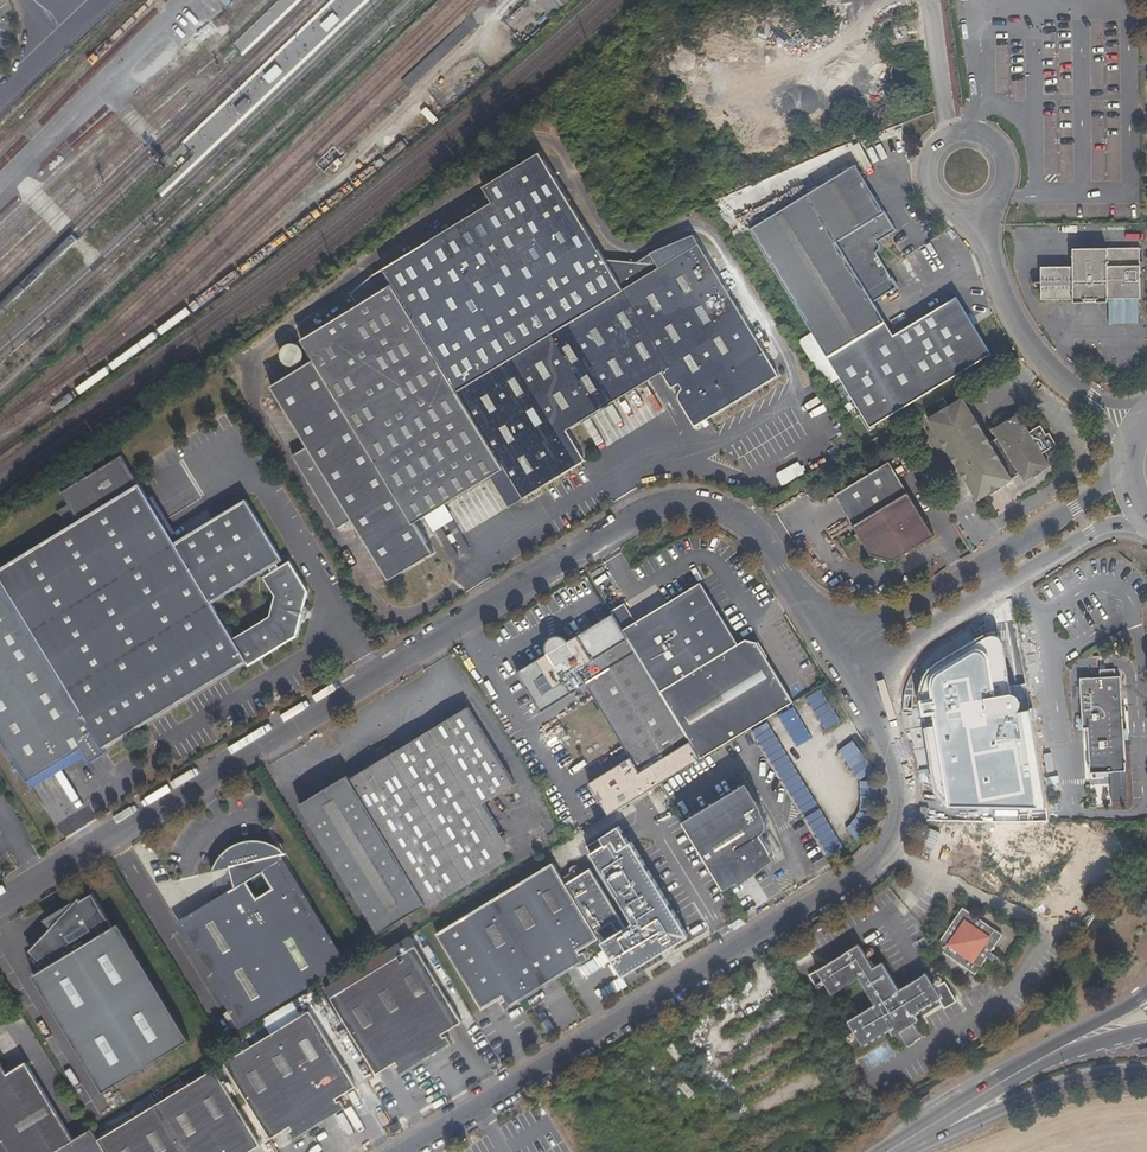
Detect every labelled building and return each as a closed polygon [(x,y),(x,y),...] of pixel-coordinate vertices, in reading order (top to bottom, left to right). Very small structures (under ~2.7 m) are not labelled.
[(245,98),(235,108),(242,114),(252,105),(245,98)] [(491,477),(505,469),(523,499),(586,460),(568,431),(662,373),(672,389),(680,384),(682,388),(679,392),(678,399),(696,427),(780,375),(694,236),(653,252),(636,263),(608,260),(606,262),(540,153),(483,188),(492,203),(431,240),(375,274),(350,295),(356,306),(301,340),(315,361),(272,387),(308,447),(292,457),(308,484),(324,474),(352,521),(389,581),(434,554),(415,523),(491,477)] [(856,165),(750,230),(812,331),(828,357),(840,377),(870,428),(992,354),(958,297),(894,336),(874,303),(897,288),(876,253),(879,250),(880,245),(879,242),(896,231),(856,165)] [(1086,299),(1097,298),(1098,303),(1109,303),(1109,298),(1141,298),(1140,248),(1073,249),(1073,267),(1041,268),(1042,299),(1074,299),(1074,303),(1086,303),(1086,299)] [(840,377),(812,331),(798,339),(826,385),(840,377)] [(929,419),(979,500),(1020,473),(1025,481),(1050,465),(1042,453),(1057,444),(1050,432),(1047,434),(1041,425),(1029,432),(1019,415),(994,430),(999,437),(991,442),(964,398),(929,419)] [(59,512),(68,527),(0,570),(0,734),(29,782),(81,750),(85,757),(89,764),(106,753),(104,750),(247,661),(249,665),(296,637),(301,620),(306,619),(309,610),(305,606),(309,590),(290,560),(280,567),(277,564),(283,560),(246,500),(176,543),(122,456),(62,493),(70,505),(59,512)] [(889,462),(835,495),(871,555),(894,561),(935,535),(909,492),(908,492),(889,462)] [(771,477),(777,487),(798,473),(792,463),(771,477)] [(491,477),(510,507),(523,499),(505,469),(491,477)] [(308,484),(336,530),(352,521),(324,474),(308,484)] [(753,495),(760,506),(766,502),(760,492),(753,495)] [(206,511),(184,522),(187,528),(209,517),(206,511)] [(748,638),(740,643),(702,581),(637,621),(630,609),(615,618),(613,614),(517,672),(542,712),(586,684),(631,757),(589,783),(609,813),(701,757),(795,700),(759,641),(748,638)] [(613,614),(615,618),(630,609),(626,602),(611,611),(613,614)] [(384,635),(388,642),(398,635),(394,629),(384,635)] [(1087,728),(1090,772),(1126,770),(1120,675),(1115,676),(1114,668),(1099,669),(1100,677),(1080,678),(1083,728),(1087,728)] [(827,727),(838,719),(826,702),(814,710),(827,727)] [(515,783),(468,706),(349,778),(426,904),(429,908),(508,859),(476,807),(515,783)] [(781,770),(792,760),(772,736),(761,745),(781,770)] [(29,782),(33,788),(85,757),(81,750),(29,782)] [(426,904),(349,778),(347,775),(299,804),(378,933),(426,904)] [(746,782),(683,820),(725,888),(738,881),(740,884),(775,858),(771,852),(772,852),(766,842),(763,836),(761,834),(765,830),(767,824),(764,816),(760,804),(749,786),(746,782)] [(802,805),(806,813),(803,814),(828,858),(844,849),(815,797),(802,805)] [(927,820),(929,807),(920,806),(918,818),(927,820)] [(619,848),(631,840),(621,823),(608,831),(615,843),(616,843),(619,848)] [(581,830),(585,840),(597,835),(594,826),(581,830)] [(580,874),(565,883),(599,938),(622,977),(663,953),(664,954),(665,954),(666,955),(667,955),(669,955),(670,954),(671,953),(671,952),(672,951),(672,950),(672,949),(671,948),(689,937),(631,840),(619,848),(616,843),(615,843),(608,831),(586,844),(633,922),(616,933),(580,874)] [(782,850),(771,831),(763,836),(766,842),(768,840),(776,854),(782,850)] [(182,923),(241,1021),(342,960),(280,860),(273,864),(269,857),(276,844),(264,839),(251,838),(243,839),(233,843),(224,849),(217,858),(211,871),(230,867),(234,887),(229,891),(231,894),(182,923)] [(287,852),(282,848),(276,844),(269,857),(287,854),(287,852)] [(581,953),(579,950),(599,938),(565,883),(553,862),(436,933),(483,1009),(503,997),(505,999),(501,1001),(506,1009),(589,959),(585,951),(581,953)] [(68,906),(46,919),(50,925),(66,952),(44,965),(31,973),(103,1091),(191,1039),(120,922),(113,926),(92,892),(81,899),(79,895),(68,906)] [(979,968),(1000,931),(959,908),(938,946),(979,968)] [(44,965),(66,952),(50,925),(28,949),(44,965)] [(919,1019),(914,1013),(939,998),(945,1007),(957,1000),(945,980),(935,986),(927,972),(899,989),(882,961),(873,967),(858,943),(816,969),(831,993),(859,977),(875,1003),(847,1020),(862,1045),(889,1028),(893,1035),(895,1034),(899,1038),(902,1039),(910,1034),(906,1027),(916,1021),(919,1019)] [(177,966),(189,960),(181,944),(169,950),(177,966)] [(331,997),(377,1073),(396,1061),(398,1064),(395,1066),(399,1073),(452,1042),(447,1034),(444,1036),(442,1033),(462,1021),(416,945),(331,997)] [(356,1086),(310,1009),(224,1061),(271,1138),(291,1126),(292,1129),(289,1131),(294,1138),(346,1106),(341,1099),(338,1101),(336,1098),(356,1086)] [(919,1030),(919,1025),(916,1021),(906,1027),(910,1034),(902,1039),(906,1046),(923,1036),(919,1030)] [(250,1032),(254,1040),(270,1031),(266,1023),(250,1032)] [(73,1140),(25,1061),(7,1072),(0,1061),(0,1151),(52,1151),(73,1140)] [(214,1067),(97,1138),(106,1151),(248,1151),(261,1144),(214,1067)] [(402,1127),(398,1121),(394,1124),(397,1130),(402,1127)] [(389,1127),(393,1133),(397,1130),(394,1124),(389,1127)] [(91,1128),(73,1140),(52,1151),(106,1151),(97,1138),(91,1128)]
